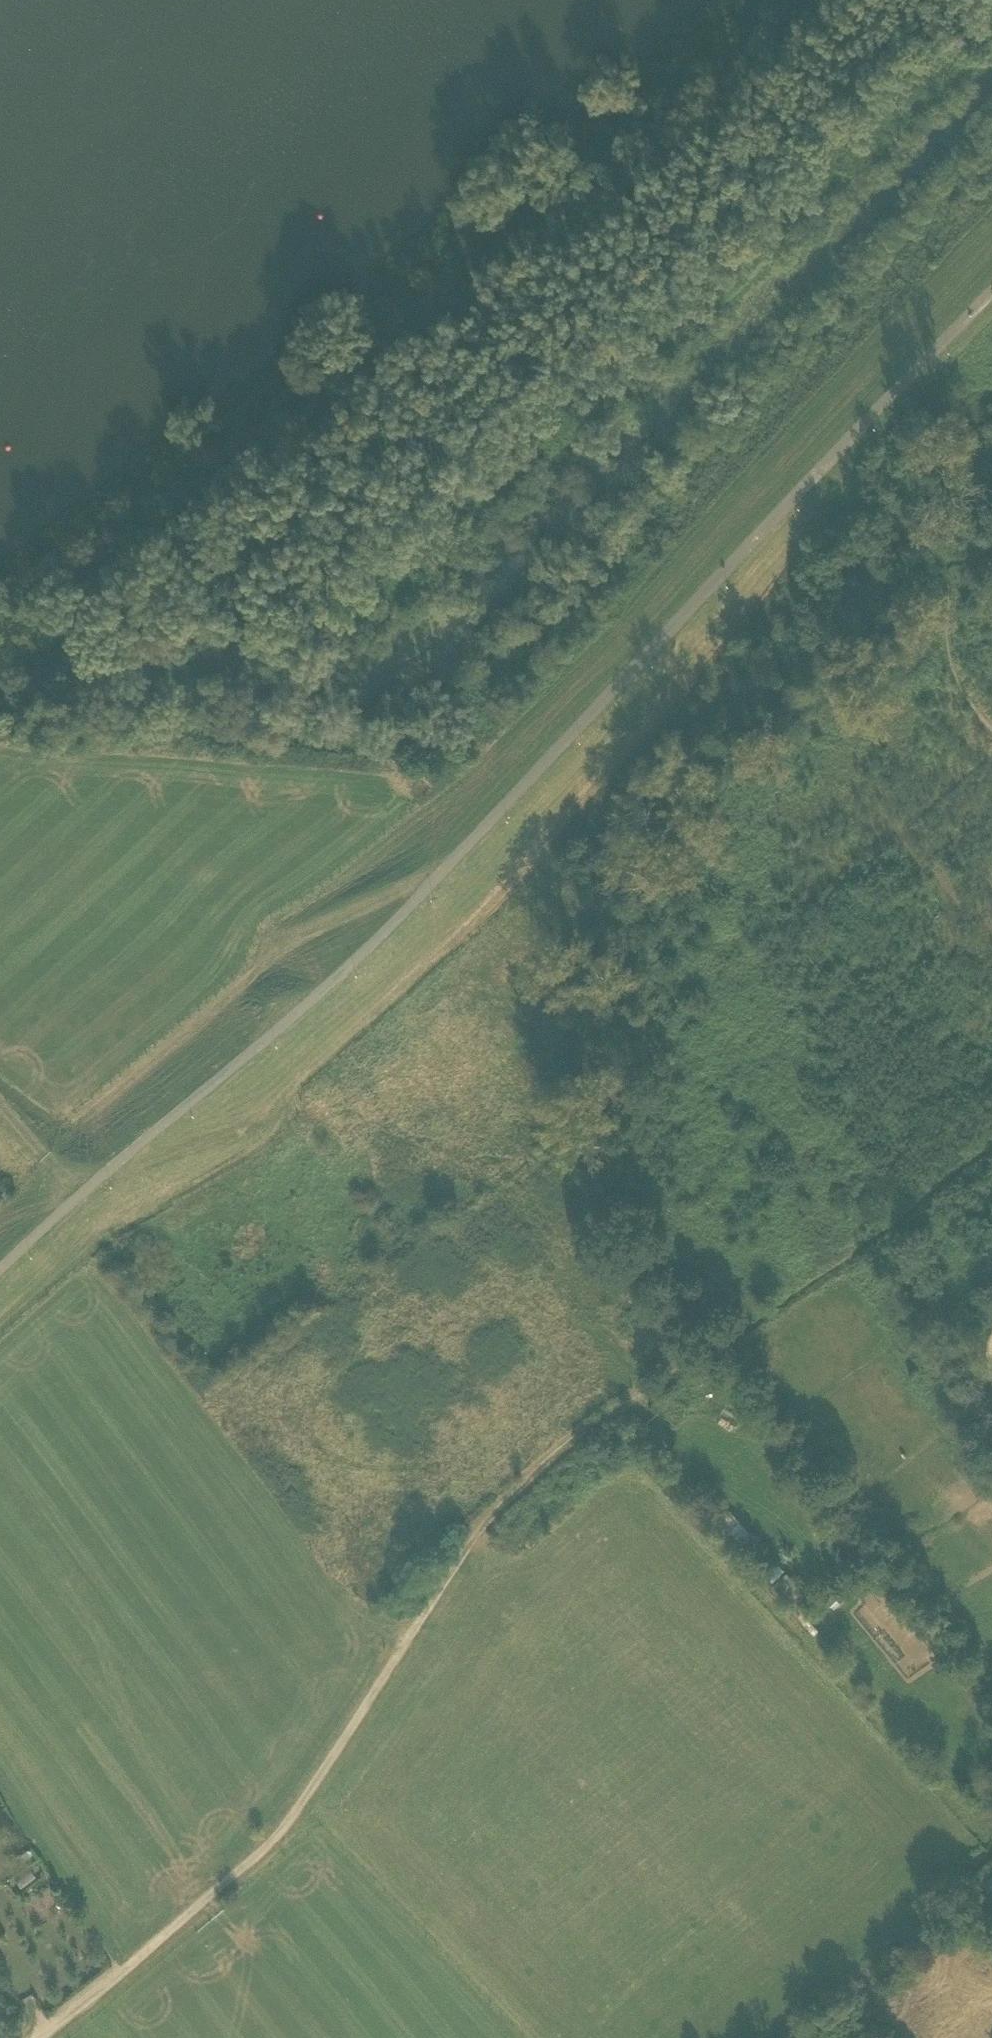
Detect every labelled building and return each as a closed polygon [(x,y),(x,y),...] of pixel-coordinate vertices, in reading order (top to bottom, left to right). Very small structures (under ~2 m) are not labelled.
[(727,1534),(729,1532),(773,1581),(786,1570),(722,1500),(721,1501),(701,1479),(688,1492),(727,1534)] [(785,1598),(786,1597),(797,1608),(803,1603),(802,1602),(807,1597),(796,1587),(793,1590),(781,1577),(773,1585),(785,1598)] [(828,1601),(834,1609),(844,1601),(837,1593),(828,1601)] [(804,1611),(798,1616),(808,1628),(809,1628),(814,1633),(820,1629),(804,1611)] [(31,1869),(16,1880),(21,1886),(36,1875),(31,1869)]
